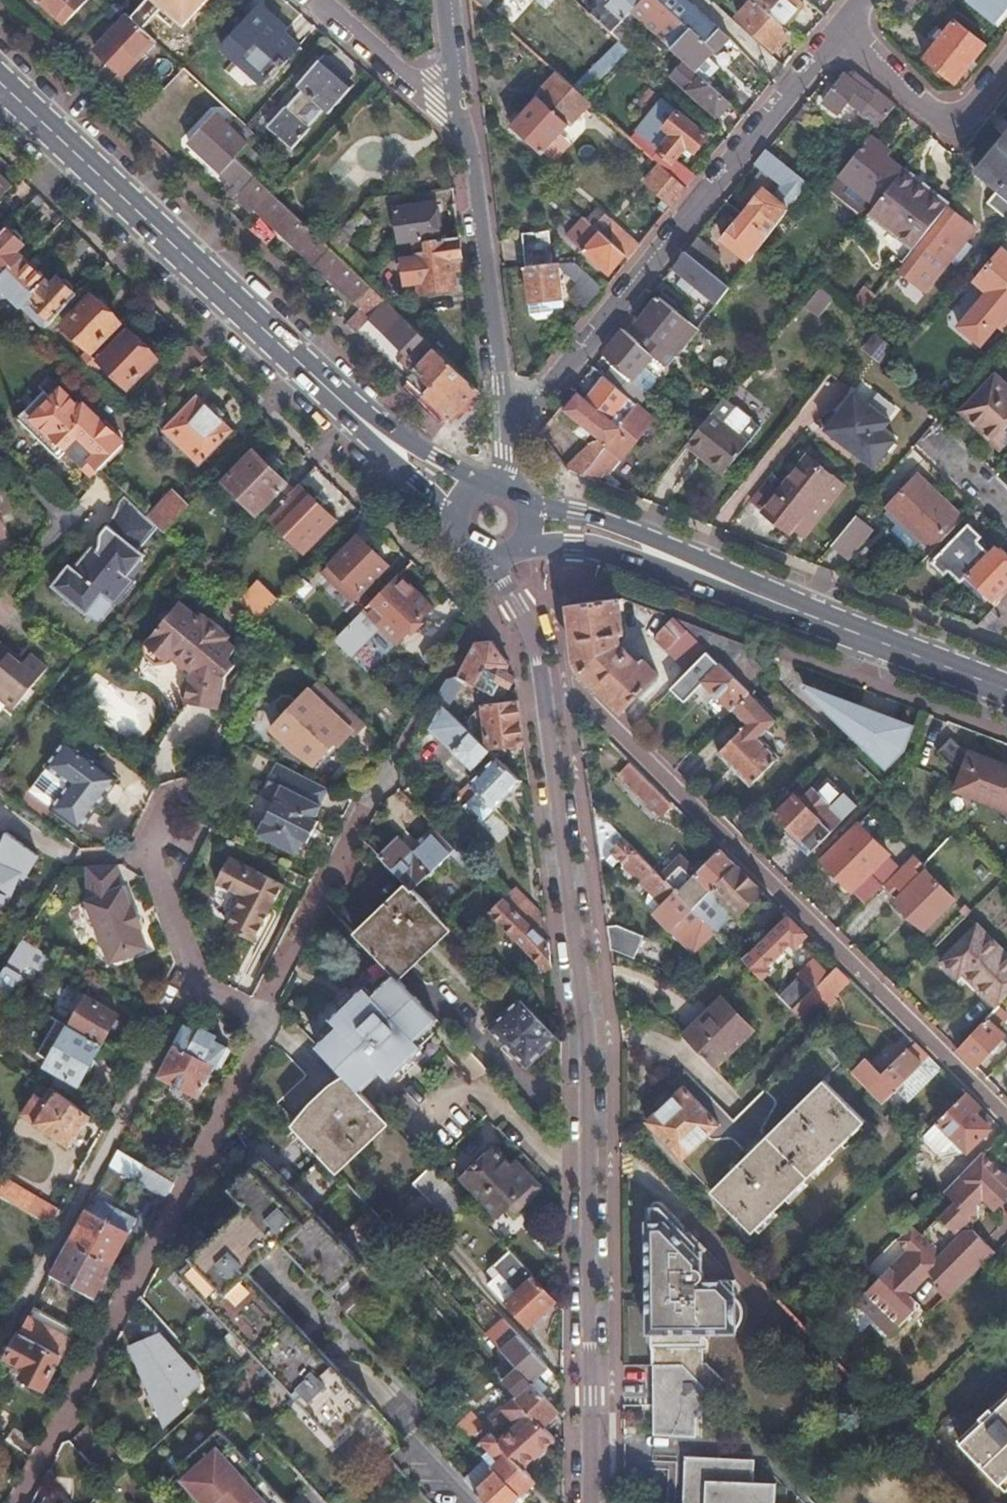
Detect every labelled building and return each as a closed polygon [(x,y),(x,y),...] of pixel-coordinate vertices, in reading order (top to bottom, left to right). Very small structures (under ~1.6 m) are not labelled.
[(67,21),(87,0),(45,0),(67,21)] [(187,24),(209,0),(160,0),(187,24)] [(592,16),(612,34),(632,13),(637,7),(640,4),(643,0),(606,0),(604,2),(592,16)] [(660,0),(643,0),(640,4),(648,12),(660,22),(671,10),(660,0)] [(671,10),(705,42),(718,28),(688,0),(660,0),(671,10)] [(795,35),(785,26),(756,0),(755,0),(739,18),(779,54),(795,35)] [(785,26),(805,4),(801,0),(756,0),(785,26)] [(888,3),(906,18),(913,9),(910,6),(902,0),(890,0),(888,3)] [(991,24),(1006,5),(1006,0),(970,0),(967,4),(991,24)] [(635,16),(640,20),(648,12),(640,4),(637,7),(632,13),(635,16)] [(225,48),(265,85),(303,43),(261,5),(249,19),(248,18),(238,28),(241,31),(225,48)] [(705,42),(671,10),(660,22),(675,35),(666,45),(683,60),(694,70),(701,76),(708,83),(720,69),(714,63),(733,43),(725,35),(718,28),(705,42)] [(612,34),(620,42),(640,20),(635,16),(632,13),(612,34)] [(155,40),(127,14),(95,48),(123,75),(155,40)] [(926,59),(955,82),(984,44),(954,22),(926,59)] [(620,42),(591,75),(600,83),(629,50),(620,42)] [(720,120),(733,106),(729,102),(708,83),(701,76),(694,70),(683,60),(670,75),(720,120)] [(269,126),(293,146),(348,84),(325,63),(269,126)] [(578,90),(557,71),(510,122),(543,152),(590,100),(586,97),(578,90)] [(876,91),(856,74),(851,80),(845,76),(823,103),(839,116),(849,105),(879,129),(884,123),(896,108),(876,91)] [(660,164),(686,187),(695,176),(675,159),(686,146),(694,153),(708,136),(660,96),(628,135),(635,141),(660,164)] [(236,158),(250,144),(232,127),(222,136),(208,123),(190,142),(241,191),(255,176),(236,158)] [(848,133),(865,146),(872,137),(855,123),(848,133)] [(840,177),(877,205),(903,173),(905,170),(888,157),(892,154),(872,137),(865,146),(840,177)] [(1006,199),(1006,142),(979,176),(1006,199)] [(768,150),(756,165),(797,198),(809,183),(768,150)] [(522,152),(517,157),(523,162),(528,157),(522,152)] [(656,205),(666,213),(686,187),(660,164),(645,181),(662,197),(656,205)] [(867,218),(866,218),(910,254),(947,208),(903,173),(877,205),(867,218)] [(9,183),(0,175),(0,193),(9,183)] [(241,191),(236,196),(252,212),(257,207),(356,302),(371,286),(365,280),(328,245),(275,195),(255,176),(241,191)] [(743,214),(770,234),(788,210),(762,189),(743,214)] [(396,208),(401,241),(438,237),(438,233),(442,230),(441,221),(436,218),(434,203),(396,208)] [(600,234),(612,222),(597,209),(586,221),(598,232),(600,234)] [(344,229),(328,245),(365,280),(373,272),(347,247),(372,221),(362,210),(344,229)] [(933,256),(945,266),(973,231),(948,211),(919,246),(928,253),(921,261),(926,265),(933,256)] [(752,257),(755,254),(770,234),(743,214),(724,239),(749,261),(752,257)] [(624,256),(628,260),(640,245),(612,222),(600,234),(624,256)] [(23,256),(17,251),(24,244),(21,241),(22,235),(15,229),(10,230),(5,226),(0,231),(0,280),(23,256)] [(523,234),(527,267),(552,263),(548,231),(523,234)] [(609,273),(624,256),(600,234),(598,232),(587,245),(583,249),(609,273)] [(699,235),(686,251),(710,272),(724,253),(699,235)] [(461,262),(458,238),(427,241),(427,243),(414,244),(416,259),(408,260),(402,267),(403,278),(411,283),(419,282),(420,292),(456,287),(454,263),(461,262)] [(987,292),(958,327),(980,345),(1006,312),(1006,254),(1002,250),(974,282),(987,292)] [(686,251),(673,268),(709,298),(704,304),(711,310),(729,288),(710,272),(686,251)] [(46,279),(44,277),(24,258),(23,256),(0,280),(0,287),(20,306),(46,279)] [(569,292),(587,310),(604,290),(572,261),(552,263),(527,267),(531,302),(529,302),(530,314),(534,317),(549,315),(558,307),(557,299),(563,298),(560,267),(578,284),(569,292)] [(365,280),(371,286),(385,300),(393,291),(373,272),(365,280)] [(56,317),(76,294),(72,291),(73,286),(68,280),(62,281),(59,278),(52,284),(46,279),(20,306),(30,316),(38,309),(51,321),(56,317)] [(822,288),(809,308),(824,318),(837,297),(822,288)] [(851,304),(863,313),(877,297),(866,288),(851,304)] [(659,295),(629,333),(648,351),(653,355),(667,369),(677,356),(669,349),(687,326),(690,323),(659,295)] [(86,303),(65,325),(89,350),(117,322),(92,297),(86,303)] [(365,321),(356,331),(362,336),(374,323),(405,352),(401,357),(414,369),(406,378),(409,380),(446,416),(450,419),(478,389),(401,315),(386,300),(368,317),(365,321)] [(669,349),(677,356),(695,332),(694,331),(687,326),(669,349)] [(636,403),(639,405),(646,396),(651,390),(659,378),(644,365),(653,355),(648,351),(629,333),(623,328),(605,351),(616,360),(604,376),(619,388),(631,398),(636,403)] [(101,361),(127,386),(154,358),(129,333),(101,361)] [(882,360),(891,348),(875,335),(865,347),(882,360)] [(85,368),(93,360),(86,353),(78,361),(85,368)] [(644,365),(659,378),(667,369),(653,355),(644,365)] [(85,368),(92,375),(100,367),(93,360),(85,368)] [(999,453),(1006,445),(1006,384),(992,370),(954,413),(999,453)] [(604,376),(585,400),(621,429),(629,417),(621,410),(631,398),(619,388),(604,376)] [(446,416),(409,380),(403,387),(440,422),(446,416)] [(82,467),(92,476),(98,470),(124,443),(84,406),(81,408),(62,388),(52,398),(45,390),(20,417),(61,457),(68,449),(85,465),(82,467)] [(854,392),(824,429),(873,468),(895,440),(883,430),(890,421),(854,392)] [(588,444),(566,466),(598,479),(618,456),(621,458),(653,417),(649,414),(639,405),(635,410),(629,417),(621,429),(585,400),(578,394),(565,410),(601,440),(588,444)] [(164,430),(200,464),(233,429),(198,396),(164,430)] [(693,438),(687,444),(703,456),(705,453),(727,471),(751,441),(713,413),(693,438)] [(295,487),(315,466),(304,455),(295,446),(274,468),(256,450),(226,481),(259,512),(289,481),(295,487)] [(833,476),(807,456),(767,508),(792,528),(805,511),(815,519),(834,495),(824,488),(833,476)] [(913,547),(924,558),(962,519),(914,472),(880,507),(883,510),(880,514),(892,526),(886,532),(908,552),(913,547)] [(128,486),(122,493),(128,499),(129,499),(135,493),(128,486)] [(161,530),(164,533),(190,504),(174,489),(147,517),(161,530)] [(271,521),(304,551),(333,519),(300,489),(293,498),(290,495),(282,504),(284,507),(271,521)] [(144,549),(161,530),(147,517),(129,499),(128,499),(125,501),(116,521),(110,527),(104,544),(100,549),(82,571),(77,566),(72,562),(55,583),(89,612),(107,593),(119,603),(139,580),(137,578),(146,566),(146,558),(149,554),(144,549)] [(848,524),(863,538),(870,530),(855,516),(848,524)] [(848,524),(831,544),(846,558),(863,538),(848,524)] [(948,572),(960,583),(967,576),(989,552),(977,541),(982,537),(968,524),(932,562),(944,575),(948,572)] [(364,610),(386,586),(377,577),(388,565),(357,535),(329,566),(321,575),(351,604),(354,601),(364,610)] [(95,545),(77,566),(82,571),(100,549),(95,545)] [(960,583),(979,602),(986,594),(997,605),(1006,594),(1006,586),(1006,559),(995,547),(989,552),(967,576),(960,583)] [(202,569),(211,578),(220,568),(211,560),(202,569)] [(430,608),(397,576),(386,586),(364,610),(398,642),(430,608)] [(238,603),(258,622),(277,601),(267,591),(262,595),(254,587),(238,603)] [(295,593),(290,588),(283,595),(289,600),(295,593)] [(977,625),(997,633),(1006,624),(1006,594),(997,605),(977,625)] [(572,640),(574,664),(622,709),(658,672),(644,658),(640,662),(620,644),(614,634),(627,633),(621,597),(569,605),(572,640)] [(181,603),(144,647),(146,659),(155,667),(166,666),(170,661),(191,677),(190,682),(182,685),(182,700),(188,706),(220,710),(226,679),(236,667),(229,661),(236,648),(230,643),(232,640),(204,618),(201,621),(181,603)] [(655,635),(690,669),(707,650),(673,616),(669,615),(665,619),(668,622),(655,635)] [(673,616),(707,650),(724,667),(740,649),(745,644),(723,635),(673,616)] [(370,641),(351,624),(334,642),(352,659),(370,641)] [(11,706),(47,668),(33,653),(25,661),(1,639),(0,640),(0,697),(11,706)] [(491,692),(479,704),(504,702),(504,684),(509,686),(513,675),(503,671),(510,666),(492,641),(477,642),(460,675),(491,692)] [(724,667),(749,692),(767,674),(740,649),(724,667)] [(690,669),(683,675),(696,689),(704,682),(732,709),(749,692),(724,667),(707,650),(690,669)] [(462,725),(479,704),(457,684),(448,679),(447,679),(436,700),(444,708),(446,709),(455,718),(462,725)] [(354,736),(366,725),(320,682),(309,693),(308,692),(295,705),(289,699),(279,697),(273,704),(275,712),(282,719),(270,732),(287,749),(314,763),(333,745),(337,748),(351,734),(354,736)] [(802,689),(818,705),(830,693),(804,684),(802,689)] [(718,752),(751,785),(779,755),(759,737),(777,718),(749,692),(732,709),(747,723),(718,752)] [(903,750),(912,722),(859,703),(830,693),(818,705),(886,769),(903,750)] [(479,704),(462,725),(485,747),(523,742),(517,700),(504,702),(479,704)] [(446,709),(444,708),(429,727),(472,768),(489,750),(485,747),(462,725),(455,718),(446,709)] [(64,740),(44,766),(67,784),(49,807),(78,830),(116,778),(64,740)] [(961,776),(970,753),(964,751),(957,740),(942,750),(961,776)] [(318,767),(337,748),(333,745),(314,763),(318,767)] [(970,753),(961,776),(955,790),(1006,810),(1006,764),(970,750),(970,753)] [(469,784),(477,792),(493,807),(520,780),(496,757),(469,784)] [(660,815),(672,803),(631,761),(619,773),(660,815)] [(320,805),(328,789),(278,764),(261,795),(274,806),(257,836),(298,857),(304,844),(308,846),(321,823),(315,821),(323,808),(320,805)] [(784,831),(808,854),(842,819),(830,807),(831,806),(811,786),(799,799),(795,794),(775,814),(788,827),(784,831)] [(590,802),(597,857),(604,855),(603,858),(611,866),(617,859),(623,865),(619,868),(620,874),(626,880),(632,881),(636,878),(649,891),(646,895),(645,901),(652,908),(658,908),(662,904),(669,912),(674,908),(678,913),(688,902),(661,875),(590,802)] [(822,860),(864,903),(882,885),(900,868),(886,854),(889,851),(859,823),(822,860)] [(381,858),(408,886),(413,891),(456,850),(437,831),(414,854),(399,839),(381,858)] [(4,833),(0,844),(0,907),(4,899),(7,901),(18,876),(24,879),(37,857),(4,833)] [(661,875),(688,902),(694,908),(735,865),(717,848),(695,870),(680,856),(661,875)] [(894,900),(923,929),(954,899),(925,870),(924,863),(914,853),(900,868),(882,885),(896,899),(894,900)] [(284,888),(231,860),(218,884),(244,898),(228,930),(256,944),(284,888)] [(118,889),(115,865),(85,866),(88,904),(84,914),(89,923),(95,925),(111,963),(148,948),(139,929),(143,928),(136,910),(132,911),(122,888),(118,889)] [(717,932),(726,941),(768,899),(760,890),(735,865),(694,908),(717,932)] [(354,937),(393,975),(394,976),(404,966),(407,970),(422,956),(419,951),(430,941),(434,944),(450,928),(438,916),(413,891),(408,886),(354,937)] [(543,960),(551,968),(548,943),(503,897),(487,912),(538,965),(543,960)] [(964,916),(969,910),(965,906),(959,911),(964,916)] [(750,950),(743,958),(762,977),(804,934),(787,917),(753,953),(750,950)] [(606,926),(609,947),(631,956),(640,934),(616,924),(606,926)] [(1006,998),(1006,956),(977,926),(940,963),(958,981),(964,976),(997,1008),(1006,998)] [(732,948),(736,951),(743,958),(750,950),(763,938),(752,927),(732,948)] [(32,974),(44,953),(30,945),(21,940),(17,947),(9,960),(32,974)] [(778,994),(793,1009),(811,991),(825,977),(810,962),(778,994)] [(805,1022),(808,1025),(851,981),(836,966),(825,977),(811,991),(793,1009),(805,1022)] [(6,992),(15,976),(3,969),(0,974),(0,988),(6,992)] [(393,975),(374,995),(412,1034),(431,1014),(394,976),(393,975)] [(322,1050),(345,1074),(359,1089),(379,1067),(387,1075),(419,1041),(412,1034),(374,995),(372,997),(365,990),(333,1024),(340,1030),(322,1050)] [(70,1027),(100,1044),(116,1013),(86,997),(70,1027)] [(722,997),(684,1036),(715,1069),(754,1030),(722,997)] [(527,1065),(557,1036),(519,998),(490,1026),(527,1065)] [(992,1013),(957,1049),(972,1063),(975,1067),(1006,1035),(995,1025),(999,1021),(992,1013)] [(79,1083),(100,1044),(70,1027),(58,1020),(42,1049),(54,1055),(49,1066),(79,1083)] [(176,1043),(217,1066),(227,1048),(214,1040),(217,1035),(204,1027),(200,1033),(187,1025),(176,1043)] [(851,1068),(883,1102),(927,1057),(912,1042),(885,1071),(866,1052),(851,1068)] [(199,1098),(217,1066),(176,1043),(159,1075),(199,1098)] [(227,1048),(217,1066),(221,1069),(231,1051),(227,1048)] [(940,1070),(929,1058),(896,1093),(908,1104),(940,1070)] [(345,1074),(293,1123),(335,1168),(388,1120),(359,1089),(345,1074)] [(866,1122),(825,1081),(713,1193),(754,1235),(866,1122)] [(647,1120),(682,1159),(719,1124),(684,1086),(647,1120)] [(69,1146),(90,1114),(54,1091),(46,1102),(33,1094),(20,1114),(69,1146)] [(963,1092),(925,1131),(942,1148),(954,1136),(968,1149),(988,1128),(984,1125),(973,1112),(978,1107),(963,1092)] [(973,1112),(984,1125),(990,1119),(982,1112),(978,1107),(973,1112)] [(463,1177),(498,1213),(517,1195),(524,1202),(540,1186),(516,1160),(511,1164),(494,1146),(463,1177)] [(135,1174),(141,1162),(119,1148),(110,1165),(132,1179),(135,1174)] [(994,1251),(969,1225),(977,1218),(977,1204),(981,1200),(992,1211),(1006,1197),(1006,1178),(985,1156),(981,1151),(956,1177),(941,1192),(954,1204),(921,1236),(910,1224),(896,1239),(907,1251),(866,1292),(898,1325),(918,1305),(908,1294),(915,1288),(912,1284),(926,1270),(940,1283),(934,1288),(945,1300),(994,1251)] [(154,1170),(172,1181),(181,1165),(162,1154),(154,1170)] [(265,1155),(230,1187),(245,1203),(280,1240),(330,1293),(365,1262),(265,1155)] [(447,1183),(428,1163),(410,1181),(428,1200),(447,1183)] [(1,1197),(51,1223),(59,1209),(9,1182),(6,1187),(1,1197)] [(92,1252),(116,1208),(97,1197),(90,1210),(87,1208),(69,1240),(92,1252)] [(717,1401),(709,1392),(722,1379),(707,1363),(702,1362),(702,1345),(707,1340),(702,1335),(706,1332),(736,1332),(736,1320),(738,1316),(740,1313),(741,1308),(740,1303),(737,1299),(733,1296),(730,1295),(729,1294),(731,1292),(727,1288),(735,1279),(663,1202),(662,1202),(662,1201),(661,1201),(660,1201),(659,1201),(658,1201),(657,1201),(656,1202),(655,1202),(654,1203),(653,1204),(653,1205),(653,1206),(653,1207),(653,1208),(651,1208),(653,1434),(696,1435),(697,1418),(717,1401)] [(280,1240),(245,1203),(175,1270),(332,1442),(370,1406),(247,1272),(280,1240)] [(92,1252),(111,1263),(128,1232),(119,1226),(126,1214),(116,1208),(92,1252)] [(93,1297),(111,1263),(92,1252),(69,1240),(51,1274),(73,1286),(93,1297)] [(525,1325),(554,1298),(507,1247),(488,1265),(512,1291),(501,1301),(525,1325)] [(346,1311),(357,1322),(374,1306),(363,1295),(346,1311)] [(514,1328),(501,1315),(484,1330),(493,1339),(497,1343),(515,1362),(530,1379),(547,1364),(514,1328)] [(60,1356),(62,1357),(71,1339),(28,1316),(18,1333),(60,1356)] [(18,1333),(5,1357),(25,1368),(21,1377),(42,1388),(60,1356),(18,1333)] [(158,1401),(165,1418),(180,1405),(177,1399),(196,1381),(189,1374),(169,1350),(158,1339),(135,1348),(152,1386),(146,1395),(150,1405),(158,1401)] [(174,1348),(169,1350),(189,1374),(194,1370),(174,1348)] [(542,1424),(557,1409),(548,1398),(530,1379),(515,1362),(499,1377),(515,1394),(542,1424)] [(1002,1486),(1006,1481),(1006,1393),(992,1407),(989,1405),(977,1417),(979,1420),(958,1439),(1002,1486)] [(521,1465),(552,1435),(542,1424),(515,1394),(502,1406),(500,1404),(481,1422),(497,1439),(521,1465)] [(473,1446),(480,1439),(489,1430),(481,1422),(460,1399),(444,1414),(473,1446)] [(494,1467),(518,1493),(524,1488),(534,1478),(521,1465),(497,1439),(489,1430),(480,1439),(473,1446),(482,1455),(491,1464),(494,1467)] [(186,1476),(193,1483),(187,1489),(200,1502),(286,1502),(227,1438),(186,1476)] [(487,1502),(508,1502),(518,1493),(494,1467),(491,1464),(482,1455),(461,1476),(473,1488),(487,1502)] [(776,1482),(754,1481),(755,1460),(687,1455),(684,1502),(775,1502),(776,1482)] [(527,1502),(538,1502),(524,1488),(518,1493),(527,1502)]
